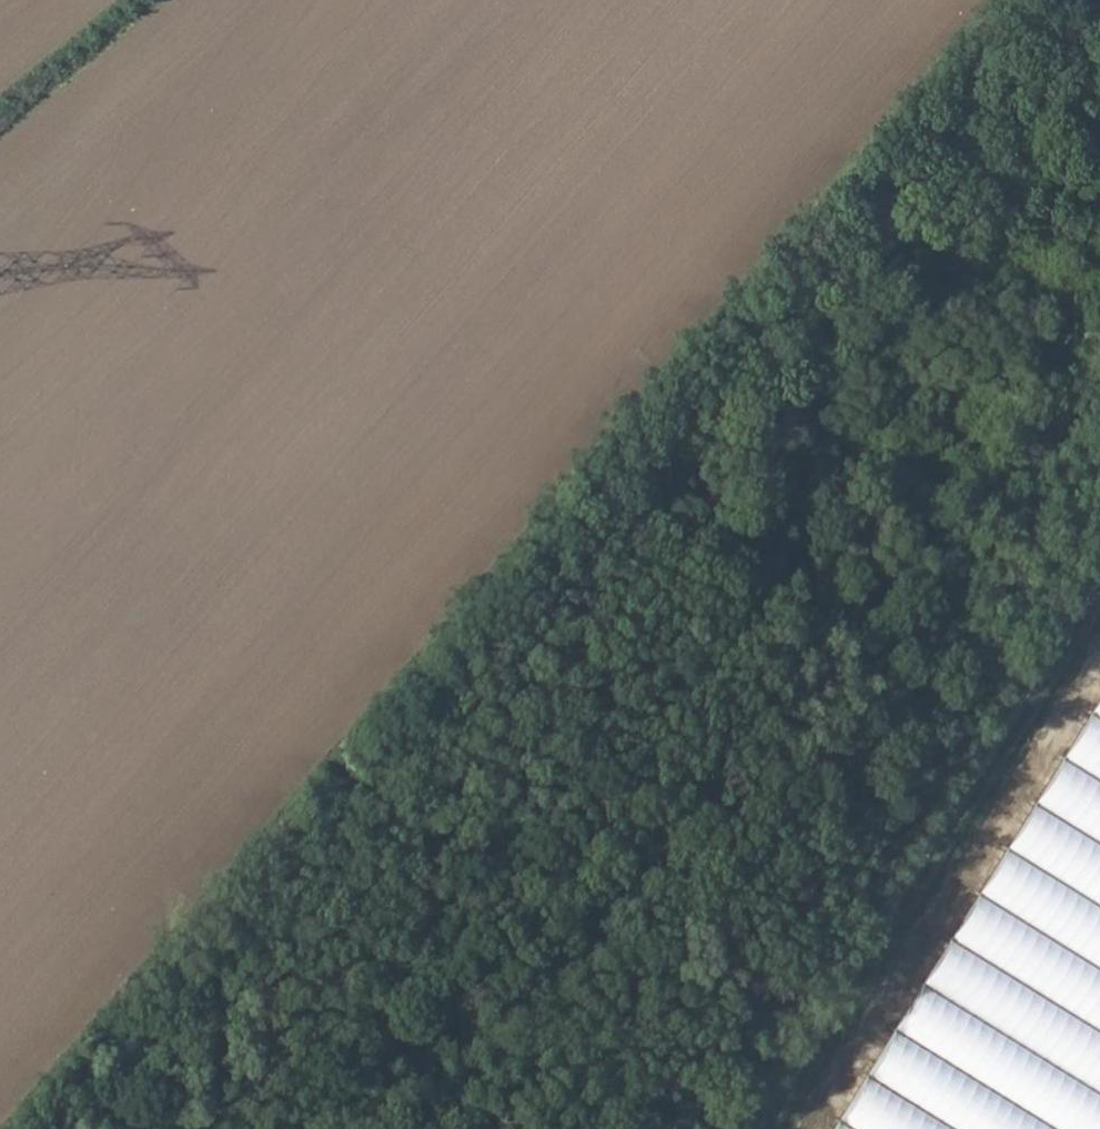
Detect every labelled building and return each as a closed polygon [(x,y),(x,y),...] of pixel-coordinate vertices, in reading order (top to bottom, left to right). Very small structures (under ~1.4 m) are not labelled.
[(828,1128),(1099,1128),(1099,691),(828,1128)]
